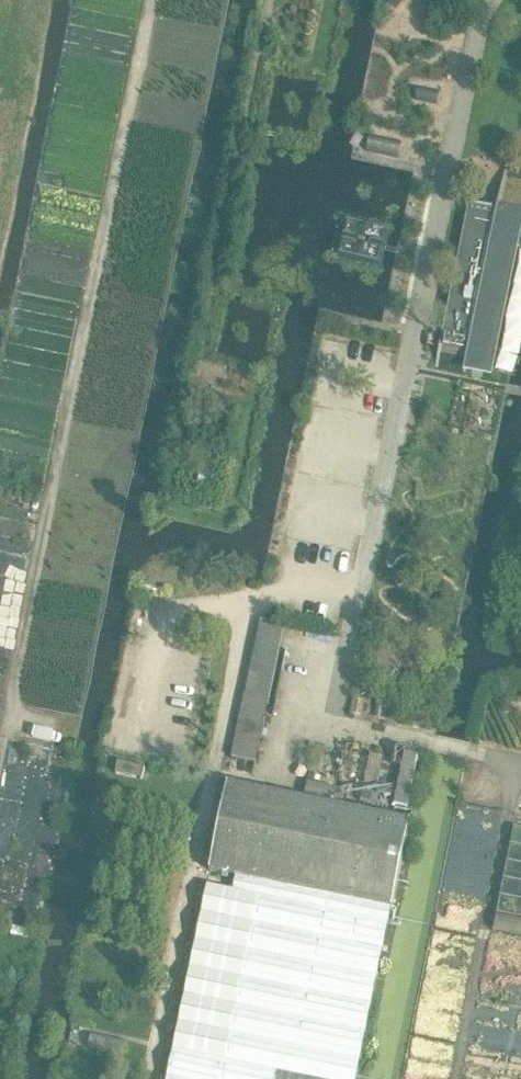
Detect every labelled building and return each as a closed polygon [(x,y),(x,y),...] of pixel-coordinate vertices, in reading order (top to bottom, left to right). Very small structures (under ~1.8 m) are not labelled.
[(418,87),(415,101),(433,104),(436,91),(418,87)] [(376,137),(372,154),(398,159),(402,142),(376,137)] [(440,354),(441,355),(465,360),(492,365),(520,227),(520,182),(507,179),(505,178),(498,213),(470,207),(440,354)] [(346,222),(343,237),(383,246),(386,231),(346,222)] [(342,241),(338,256),(379,265),(382,250),(342,241)] [(209,488),(212,474),(200,472),(198,486),(209,488)] [(261,621),(232,759),(257,764),(286,626),(261,621)] [(297,621),(291,648),(330,656),(336,630),(297,621)] [(409,809),(419,756),(405,753),(394,807),(409,809)] [(118,762),(116,774),(142,779),(144,767),(118,762)] [(228,782),(210,870),(390,908),(409,819),(228,782)] [(167,1078),(354,1078),(390,908),(210,870),(167,1078)] [(97,1034),(93,1051),(119,1057),(123,1040),(97,1034)]
